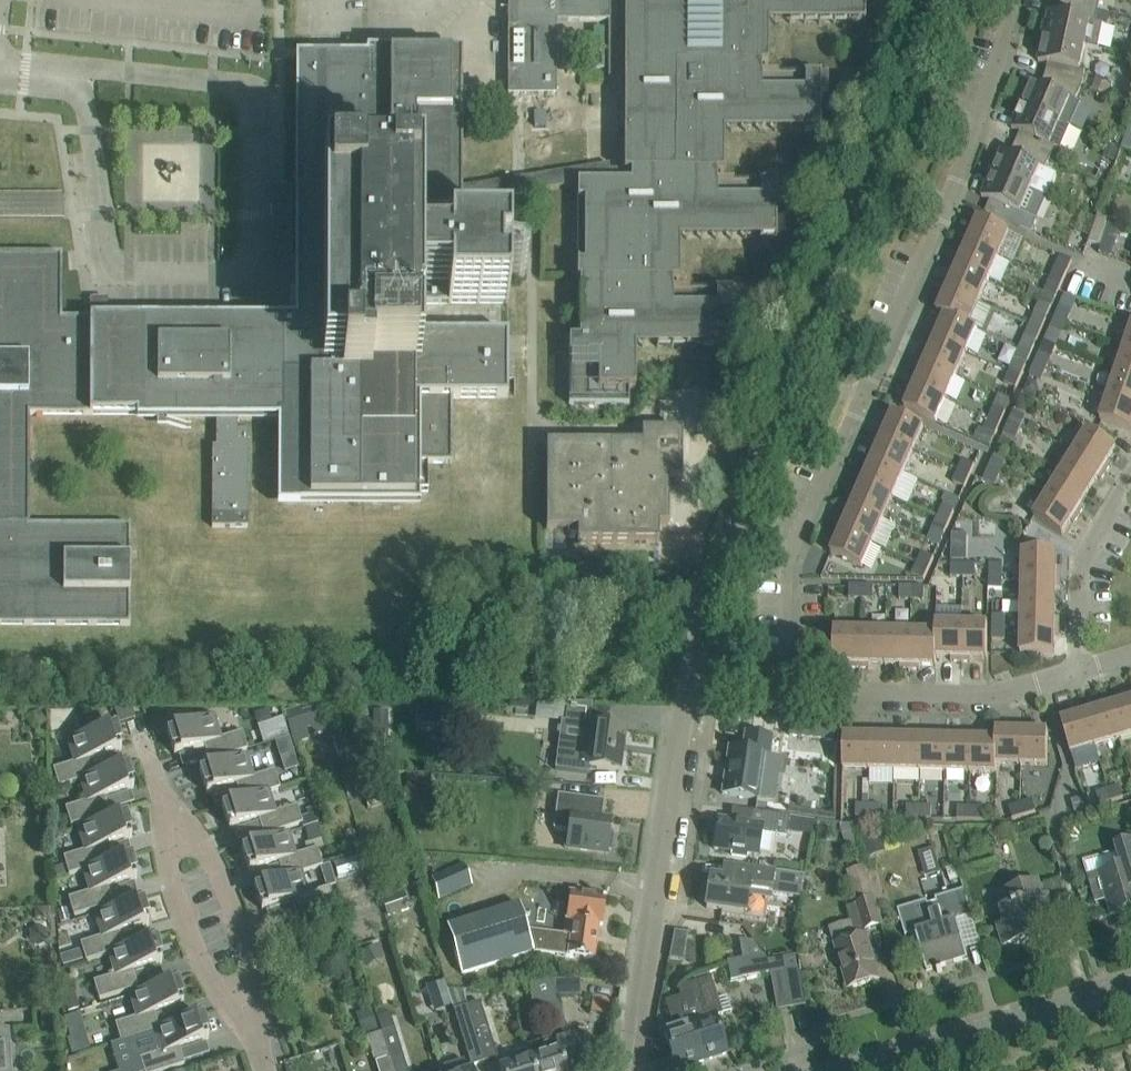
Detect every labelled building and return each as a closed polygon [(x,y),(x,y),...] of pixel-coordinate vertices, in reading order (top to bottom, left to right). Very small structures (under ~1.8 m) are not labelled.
[(509,95),(557,95),(557,21),(610,21),(610,0),(509,0),(509,95)] [(762,65),(769,65),(769,32),(762,32),(762,17),(790,17),(790,24),(865,24),(865,0),(625,0),(625,171),(611,171),(609,164),(608,164),(608,167),(578,171),(577,281),(580,281),(580,339),(569,339),(569,404),(630,404),(630,389),(636,389),(636,355),(630,355),(630,341),(658,341),(658,347),(733,347),(733,314),(740,314),(740,293),(733,293),(733,291),(673,291),(673,281),(680,281),(680,247),(674,247),(674,233),(760,233),(760,239),(777,239),(777,206),(784,207),(784,185),(777,185),(777,183),(718,183),(718,173),(724,173),(725,139),(718,139),(718,125),(805,125),(805,132),(821,132),(821,99),(828,99),(828,77),(821,77),(821,75),(762,75),(762,65)] [(1068,5),(1098,11),(1101,0),(1069,0),(1068,5)] [(1045,24),(1042,37),(1085,46),(1098,49),(1103,26),(1095,24),(1098,11),(1068,5),(1065,17),(1049,13),(1047,24),(1045,24)] [(1041,51),(1039,62),(1055,66),(1052,78),(1082,88),(1085,71),(1080,70),(1085,46),(1042,37),(1039,51),(1041,51)] [(509,348),(509,334),(416,334),(416,303),(509,304),(509,279),(501,279),(501,263),(509,263),(509,238),(450,238),(450,207),(451,207),(451,57),(296,57),(296,191),(300,191),(300,208),(281,208),(281,221),(301,221),(300,260),(288,260),(282,284),(296,288),(296,311),(296,318),(63,318),(63,254),(0,254),(0,625),(131,625),(131,525),(30,525),(30,414),(217,415),(217,435),(177,435),(177,446),(166,447),(165,492),(138,492),(138,526),(192,526),(193,447),(213,447),(213,528),(248,527),(249,431),(238,431),(238,415),(284,415),(284,500),(415,500),(415,463),(453,463),(453,398),(509,398),(509,348)] [(1026,93),(1020,105),(1061,123),(1070,127),(1080,105),(1075,103),(1082,88),(1052,78),(1047,90),(1032,83),(1027,93),(1026,93)] [(1016,119),(1012,129),(1027,136),(1022,147),(1050,159),(1056,147),(1061,149),(1070,127),(1061,123),(1020,105),(1014,118),(1016,119)] [(996,161),(990,173),(1030,191),(1040,169),(1045,172),(1050,159),(1022,147),(1017,158),(1002,151),(997,162),(996,161)] [(986,187),(982,197),(997,204),(992,215),(1020,228),(1033,233),(1048,199),(1030,191),(990,173),(984,186),(986,187)] [(1099,214),(1089,243),(1101,248),(1112,218),(1099,214)] [(1010,233),(979,219),(972,234),(969,232),(965,241),(999,256),(1010,233)] [(999,256),(965,241),(961,251),(964,252),(958,266),(989,280),(999,256)] [(1072,261),(1061,256),(1056,268),(1055,268),(1050,279),(1062,284),(1072,261)] [(989,280),(958,266),(952,280),(948,279),(944,288),(979,303),(989,280)] [(1057,296),(1062,284),(1050,279),(1045,290),(1057,296)] [(979,303),(944,288),(940,297),(944,299),(938,313),(946,317),(968,327),(969,326),(979,303)] [(1067,324),(1072,313),(1060,307),(1055,318),(1067,324)] [(1042,331),(1047,320),(1034,315),(1030,326),(1042,331)] [(977,330),(969,326),(968,327),(946,317),(940,330),(936,329),(932,338),(966,353),(977,330)] [(1063,335),(1067,324),(1055,318),(1050,329),(1063,335)] [(1032,354),(1042,331),(1030,326),(1025,337),(1027,338),(1021,349),(1032,354)] [(966,353),(932,338),(928,347),(932,349),(925,363),(956,377),(966,353)] [(1125,348),(1117,372),(1130,377),(1130,350),(1125,348)] [(1047,370),(1052,359),(1040,354),(1035,365),(1047,370)] [(1021,377),(1026,366),(1014,361),(1009,372),(1021,377)] [(956,377),(925,363),(919,376),(916,375),(911,385),(946,400),(956,377)] [(1042,381),(1047,370),(1035,365),(1030,376),(1042,381)] [(1017,388),(1021,377),(1009,372),(1004,383),(1017,388)] [(1117,372),(1109,396),(1130,404),(1130,377),(1117,372)] [(946,400),(911,385),(908,393),(911,395),(905,410),(925,418),(935,423),(946,400)] [(999,395),(994,407),(989,418),(1001,424),(1006,413),(1011,400),(999,395)] [(1109,396),(1100,421),(1111,424),(1130,431),(1130,404),(1109,396)] [(1014,412),(1009,423),(1021,428),(1026,417),(1014,412)] [(924,428),(913,423),(893,414),(887,429),(883,427),(879,436),(914,451),(924,428)] [(996,435),(1001,424),(989,418),(984,429),(996,435)] [(1016,440),(1021,428),(1009,423),(1004,434),(1016,440)] [(1117,449),(1098,437),(1088,431),(1074,452),(1106,472),(1112,464),(1108,462),(1117,449)] [(682,432),(643,432),(642,444),(547,444),(547,531),(578,531),(578,543),(659,543),(659,526),(669,526),(669,480),(682,480),(682,432)] [(914,451),(879,436),(875,445),(879,447),(873,461),(903,474),(914,451)] [(970,476),(980,453),(968,448),(958,471),(970,476)] [(1101,481),(1106,472),(1074,452),(1061,474),(1090,492),(1098,479),(1101,481)] [(993,458),(988,469),(1001,475),(1005,464),(993,458)] [(903,474),(873,461),(866,475),(863,473),(859,483),(893,498),(903,474)] [(996,486),(1001,475),(988,469),(984,480),(996,486)] [(960,499),(970,476),(958,471),(947,493),(960,499)] [(1082,505),(1090,492),(1061,474),(1047,496),(1079,516),(1085,507),(1082,505)] [(893,498),(859,483),(855,492),(858,493),(852,508),(883,521),(893,498)] [(1074,524),(1079,516),(1047,496),(1034,518),(1044,524),(1063,536),(1071,522),(1074,524)] [(949,523),(954,512),(942,507),(937,518),(949,523)] [(883,521),(852,508),(846,521),(842,520),(838,529),(872,544),(883,521)] [(945,534),(949,523),(937,518),(932,529),(945,534)] [(872,544),(838,529),(834,538),(838,540),(831,554),(852,563),(862,568),(872,544)] [(953,535),(952,544),(968,544),(968,536),(953,535)] [(1057,553),(1035,552),(1023,552),(1022,578),(1060,578),(1060,569),(1057,569),(1057,553)] [(922,553),(917,564),(929,569),(934,558),(922,553)] [(924,580),(929,569),(917,564),(912,575),(924,580)] [(963,577),(963,564),(951,564),(951,578),(963,577)] [(975,564),(963,564),(963,577),(976,577),(975,564)] [(990,565),(989,577),(1002,578),(1003,566),(990,565)] [(1002,590),(1002,578),(989,577),(989,589),(1002,590)] [(1060,589),(1060,578),(1022,578),(1022,603),(1056,604),(1056,589),(1060,589)] [(861,600),(862,586),(849,586),(849,599),(861,600)] [(874,586),(862,586),(861,600),(874,600),(874,586)] [(912,601),(912,587),(900,587),(899,601),(912,601)] [(924,601),(924,587),(912,587),(912,601),(924,601)] [(1055,620),(1056,604),(1022,603),(1021,629),(1059,630),(1059,620),(1055,620)] [(993,616),(992,628),(1005,628),(1006,616),(993,616)] [(961,662),(962,624),(936,624),(936,633),(937,633),(937,657),(951,658),(951,662),(961,662)] [(987,659),(988,637),(988,625),(962,624),(961,662),(971,662),(971,658),(987,659)] [(1005,640),(1005,628),(992,628),(992,640),(1005,640)] [(1059,639),(1059,630),(1021,629),(1021,654),(1055,655),(1055,639),(1059,639)] [(860,669),(861,631),(835,630),(834,664),(850,664),(850,668),(860,669)] [(885,665),(886,632),(861,631),(860,669),(870,669),(870,665),(885,665)] [(911,670),(911,632),(886,632),(885,665),(900,666),(900,669),(911,670)] [(937,633),(936,633),(911,632),(911,670),(920,670),(920,666),(936,666),(937,657),(937,633)] [(1124,699),(1125,703),(1110,707),(1120,740),(1130,736),(1130,697),(1124,699)] [(591,704),(568,705),(566,724),(585,726),(589,726),(589,725),(591,704)] [(1120,740),(1110,707),(1096,712),(1095,708),(1085,711),(1096,747),(1120,740)] [(300,708),(285,712),(294,741),(309,737),(300,708)] [(163,709),(149,713),(153,726),(166,723),(163,709)] [(1096,747),(1085,711),(1076,713),(1077,717),(1061,722),(1071,754),(1096,747)] [(838,720),(794,714),(791,735),(835,741),(838,720)] [(248,749),(243,732),(221,738),(215,716),(195,722),(193,715),(176,720),(178,727),(168,730),(175,754),(204,745),(209,762),(248,749)] [(59,787),(80,780),(80,779),(98,773),(93,758),(122,749),(115,725),(104,729),(102,722),(86,727),(88,734),(68,740),(75,762),(54,769),(59,787)] [(624,730),(602,727),(589,725),(589,726),(585,726),(582,752),(591,754),(589,768),(619,771),(624,730)] [(1022,765),(1023,728),(1013,728),(1013,731),(997,731),(996,740),(997,740),(996,765),(997,765),(1022,765)] [(1033,728),(1023,728),(1022,765),(1048,766),(1049,732),(1033,732),(1033,728)] [(764,754),(770,755),(773,736),(746,732),(744,749),(729,747),(723,793),(758,799),(764,754)] [(870,771),(870,733),(860,733),(860,737),(844,736),(844,758),(843,770),(870,771)] [(895,771),(896,738),(880,737),(880,733),(870,733),(870,771),(895,771)] [(920,772),(921,734),(911,734),(911,738),(896,738),(895,771),(920,772)] [(945,773),(946,739),(931,738),(931,735),(921,734),(920,772),(945,773)] [(971,773),(972,735),(962,735),(962,739),(946,739),(945,773),(971,773)] [(997,740),(996,740),(982,740),(982,736),(972,735),(971,773),(996,774),(997,765),(996,765),(997,740)] [(296,754),(281,759),(286,773),(300,769),(296,754)] [(237,784),(241,799),(269,790),(270,792),(281,788),(275,770),(254,777),(247,755),(200,769),(207,793),(237,784)] [(127,764),(98,773),(80,779),(80,780),(87,801),(66,808),(71,826),(110,813),(105,797),(134,788),(127,764)] [(1124,799),(1120,786),(1108,789),(1112,802),(1124,799)] [(1112,802),(1108,789),(1096,793),(1100,805),(1112,802)] [(276,812),(270,792),(269,790),(241,799),(222,805),(230,829),(259,819),(264,836),(303,823),(298,806),(276,812)] [(604,801),(558,795),(554,829),(568,831),(566,848),(608,854),(609,850),(611,851),(612,848),(613,835),(611,834),(613,820),(601,819),(604,801)] [(1086,809),(1083,798),(1072,801),(1075,812),(1086,809)] [(1033,800),(1021,803),(1025,816),(1037,813),(1033,800)] [(1025,816),(1021,803),(1009,807),(1013,820),(1025,816)] [(868,818),(869,805),(857,805),(856,818),(868,818)] [(881,805),(880,805),(869,805),(868,818),(881,818),(881,805)] [(919,819),(919,806),(907,806),(906,819),(919,819)] [(932,806),(919,806),(919,819),(931,820),(932,806)] [(970,820),(970,807),(957,807),(957,820),(970,820)] [(982,807),(970,807),(970,820),(982,821),(982,807)] [(763,833),(778,836),(787,837),(788,832),(788,828),(790,817),(781,815),(752,811),(750,824),(719,820),(715,848),(760,855),(763,833)] [(69,875),(84,871),(83,869),(108,861),(103,846),(133,837),(125,813),(78,828),(85,850),(64,857),(69,875)] [(788,828),(788,832),(801,834),(802,830),(803,819),(790,817),(788,828)] [(279,862),(284,877),(302,871),(302,873),(323,866),(317,848),(296,855),(289,833),(242,847),(250,871),(279,862)] [(1088,877),(1096,904),(1108,900),(1113,914),(1105,917),(1105,918),(1130,910),(1130,842),(1115,847),(1121,867),(1088,877)] [(130,854),(108,861),(83,869),(84,871),(90,891),(69,898),(75,916),(113,904),(108,887),(137,878),(130,854)] [(474,885),(466,863),(431,878),(439,901),(474,885)] [(805,876),(774,872),(761,870),(725,865),(723,878),(711,877),(706,907),(746,913),(749,895),(770,898),(771,893),(802,898),(805,876)] [(309,894),(302,873),(302,871),(284,877),(255,886),(262,910),(292,901),(297,917),(336,905),(330,887),(309,894)] [(858,881),(864,899),(874,896),(869,878),(858,881)] [(1039,882),(1018,889),(1005,893),(1010,909),(1001,911),(1005,924),(998,927),(1004,948),(1059,931),(1056,920),(1071,915),(1061,881),(1041,887),(1039,882)] [(973,917),(967,895),(965,890),(935,899),(937,904),(929,907),(927,902),(898,910),(899,915),(906,936),(916,933),(927,971),(936,968),(938,973),(943,972),(941,966),(968,958),(957,921),(973,917)] [(607,898),(585,895),(572,893),(566,936),(528,931),(520,905),(448,927),(462,974),(534,951),(535,952),(570,957),(570,955),(594,958),(599,925),(603,925),(607,898)] [(87,961),(109,954),(108,953),(125,948),(120,933),(149,923),(142,900),(95,914),(102,937),(81,943),(87,961)] [(883,925),(876,904),(875,900),(847,908),(856,938),(835,945),(842,968),(848,989),(880,980),(866,930),(883,925)] [(705,934),(697,933),(675,931),(673,949),(704,952),(705,934)] [(155,938),(125,948),(108,953),(109,954),(115,975),(94,982),(100,1000),(139,987),(134,971),(163,962),(155,938)] [(743,958),(727,961),(731,981),(772,974),(786,971),(799,969),(797,956),(769,961),(764,954),(758,955),(743,958)] [(799,969),(786,971),(793,1009),(807,1006),(801,969),(799,969)] [(793,1009),(786,971),(772,974),(778,1011),(793,1009)] [(679,989),(681,996),(702,1061),(727,1053),(715,1017),(723,1014),(711,977),(682,987),(679,989)] [(121,1042),(155,1031),(155,1030),(160,1028),(155,1013),(184,1004),(177,980),(130,995),(137,1017),(116,1024),(121,1042)] [(531,986),(530,987),(542,1025),(551,1022),(556,1038),(527,1047),(528,1050),(534,1070),(581,1070),(552,980),(531,986)] [(464,990),(448,989),(454,1009),(468,1005),(469,1005),(464,990)] [(702,1061),(681,996),(665,1001),(674,1029),(664,1032),(676,1069),(702,1061)] [(498,1058),(481,1001),(469,1005),(468,1005),(485,1062),(498,1058)] [(485,1062),(468,1005),(454,1009),(472,1066),(485,1062)] [(391,1014),(378,1018),(382,1032),(394,1070),(408,1070),(391,1014)] [(160,1028),(155,1030),(155,1031),(162,1052),(141,1058),(145,1070),(164,1070),(185,1064),(180,1048),(209,1039),(202,1015),(160,1028)] [(0,1029),(0,1070),(9,1070),(7,1029),(0,1029)] [(382,1032),(368,1037),(378,1070),(394,1070),(382,1032)] [(528,1050),(510,1055),(513,1064),(500,1068),(501,1070),(534,1070),(528,1050)] [(465,1060),(440,1068),(440,1070),(468,1070),(465,1060)]
